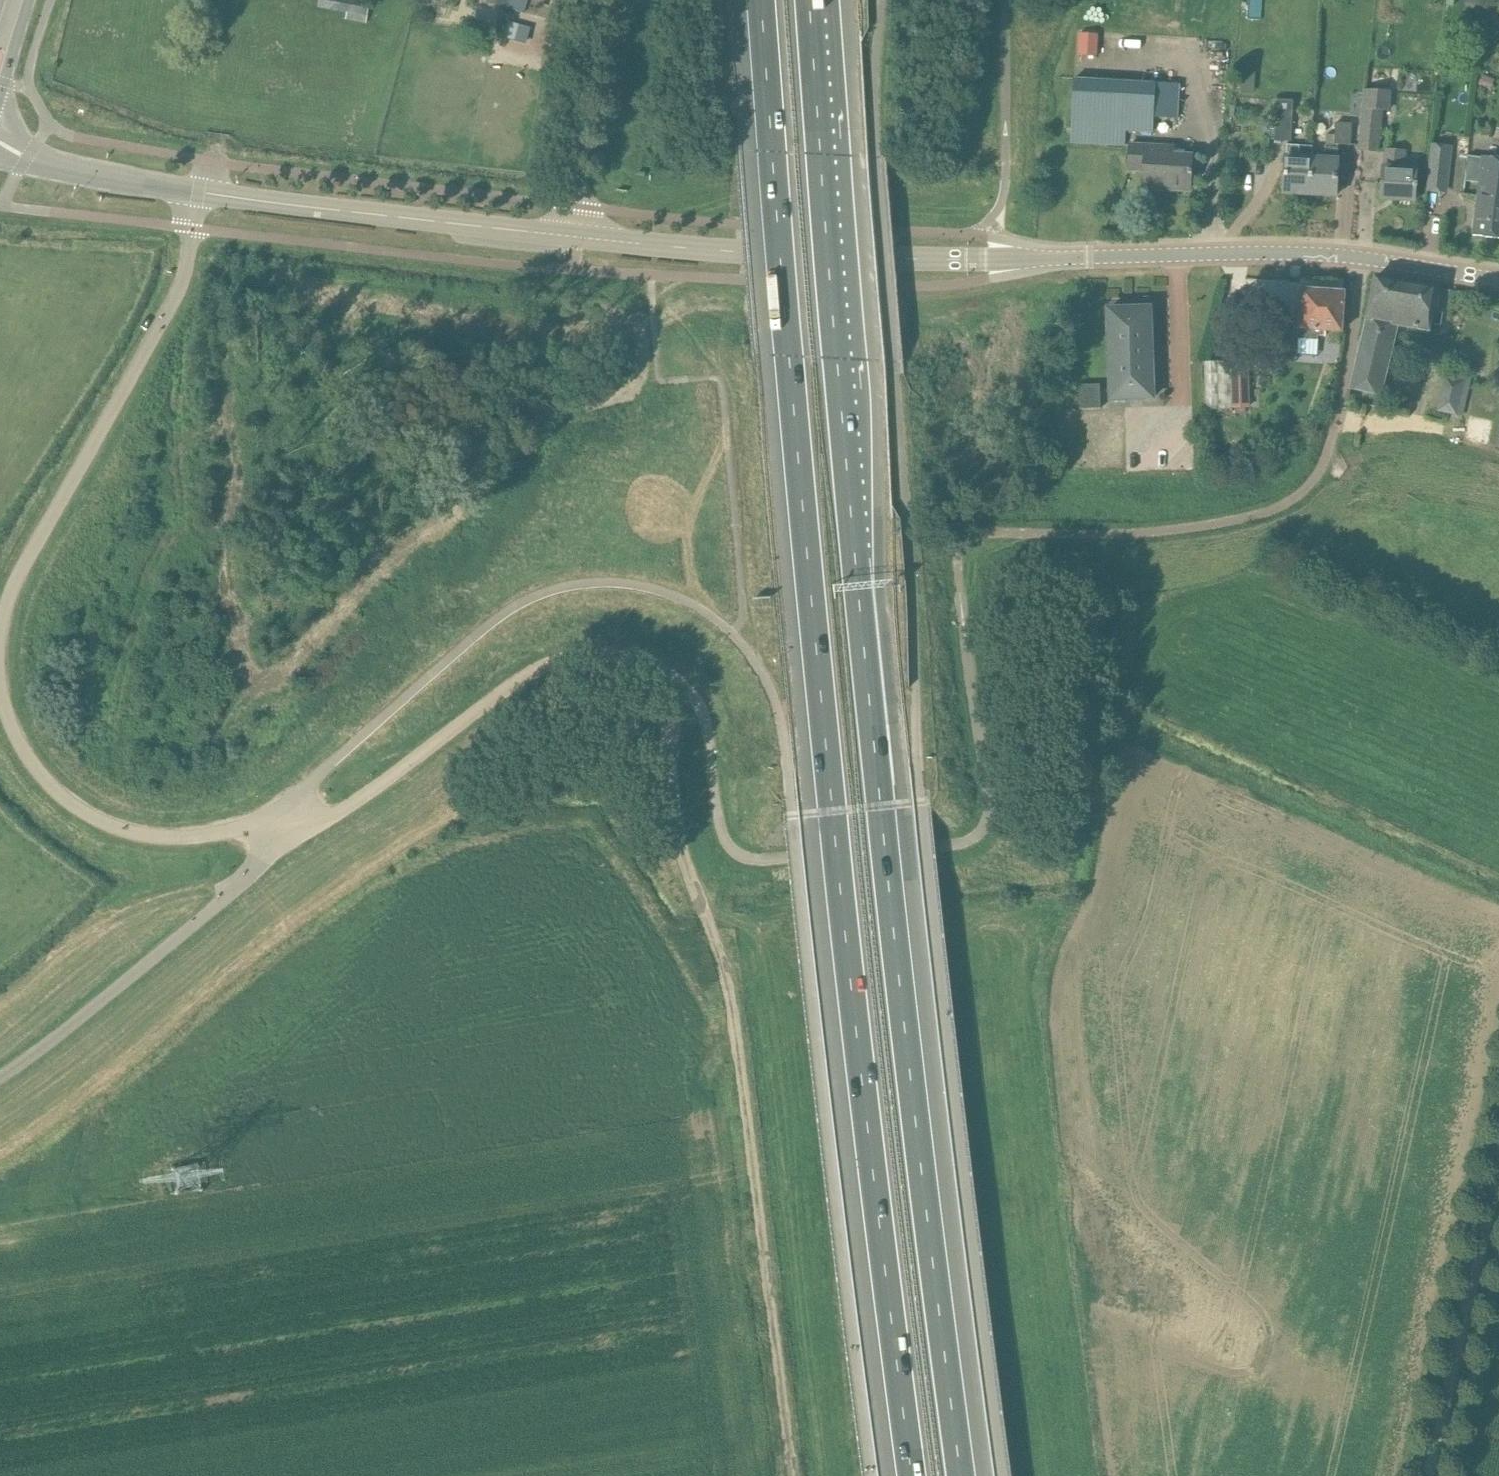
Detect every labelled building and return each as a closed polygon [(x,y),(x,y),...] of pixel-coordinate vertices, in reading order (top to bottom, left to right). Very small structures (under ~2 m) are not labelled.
[(371,1),(369,0),(320,0),(319,6),(347,13),(346,18),(367,23),(371,1)] [(485,3),(505,8),(505,7),(506,7),(516,10),(524,12),(528,0),(486,0),(485,3)] [(503,39),(526,45),(531,28),(508,22),(503,39)] [(1483,74),(1478,85),(1491,90),(1495,79),(1483,74)] [(1074,78),(1071,129),(1071,143),(1124,146),(1125,131),(1153,133),(1154,118),(1177,120),(1180,85),(1155,83),(1074,78)] [(1391,91),(1364,89),(1358,150),(1379,152),(1383,108),(1390,108),(1391,91)] [(1291,141),(1294,100),(1277,99),(1275,140),(1291,141)] [(1326,159),(1313,158),(1310,195),(1336,196),(1339,159),(1338,159),(1339,148),(1339,144),(1351,145),(1352,123),(1336,122),(1335,135),(1327,134),(1326,159)] [(1173,155),(1174,148),(1130,145),(1128,170),(1144,171),(1143,189),(1161,190),(1161,186),(1190,188),(1191,156),(1173,155)] [(1287,156),(1284,193),(1310,195),(1313,158),(1314,146),(1301,146),(1288,145),(1287,156)] [(1417,169),(1405,168),(1406,152),(1387,151),(1386,167),(1384,167),(1382,198),(1414,201),(1417,169)] [(1451,159),(1431,157),(1427,190),(1447,192),(1451,159)] [(1481,183),(1473,236),(1498,239),(1498,161),(1468,157),(1466,181),(1481,183)] [(1378,277),(1353,386),(1382,393),(1399,324),(1439,332),(1443,311),(1434,310),(1438,290),(1378,277)] [(1299,330),(1298,339),(1317,341),(1318,336),(1326,337),(1327,332),(1342,333),(1345,292),(1302,289),(1299,330)] [(1153,398),(1150,308),(1108,309),(1111,399),(1153,398)] [(1231,361),(1204,362),(1205,410),(1232,409),(1231,361)] [(1463,417),(1473,375),(1446,369),(1436,410),(1463,417)] [(1081,409),(1101,408),(1100,384),(1080,384),(1081,409)] [(1232,399),(1232,407),(1249,407),(1249,399),(1232,399)]
